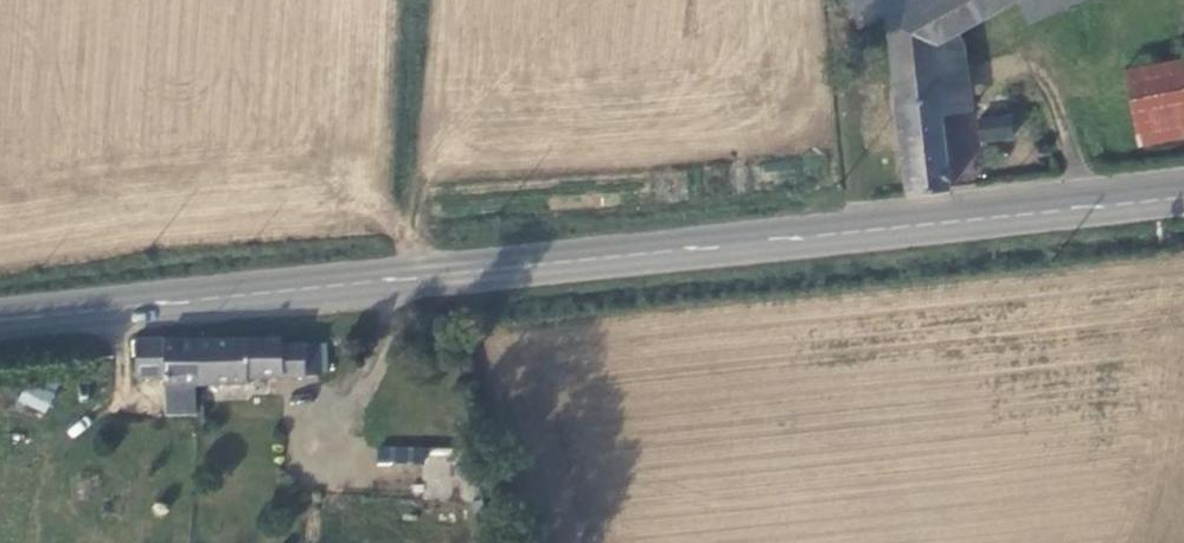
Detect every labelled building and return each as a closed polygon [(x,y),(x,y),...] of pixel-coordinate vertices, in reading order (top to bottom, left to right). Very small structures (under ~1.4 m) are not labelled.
[(930,37),(958,25),(1010,0),(848,0),(863,27),(883,17),(908,194),(949,190),(950,186),(939,113),(930,37)] [(1033,20),(1080,0),(1024,0),(1033,20)] [(930,37),(939,113),(969,109),(958,25),(930,37)] [(1128,71),(1142,149),(1183,141),(1183,61),(1128,71)] [(942,117),(952,183),(982,179),(972,113),(942,117)] [(977,116),(978,143),(1013,142),(1012,115),(977,116)] [(285,338),(205,340),(203,388),(249,387),(249,379),(322,379),(321,343),(288,343),(285,338)] [(164,341),(165,378),(165,389),(203,388),(205,340),(164,341)] [(164,341),(142,343),(143,378),(165,378),(164,341)] [(23,384),(18,404),(48,412),(53,392),(23,384)] [(379,445),(378,461),(424,462),(423,499),(451,499),(452,448),(379,445)]
